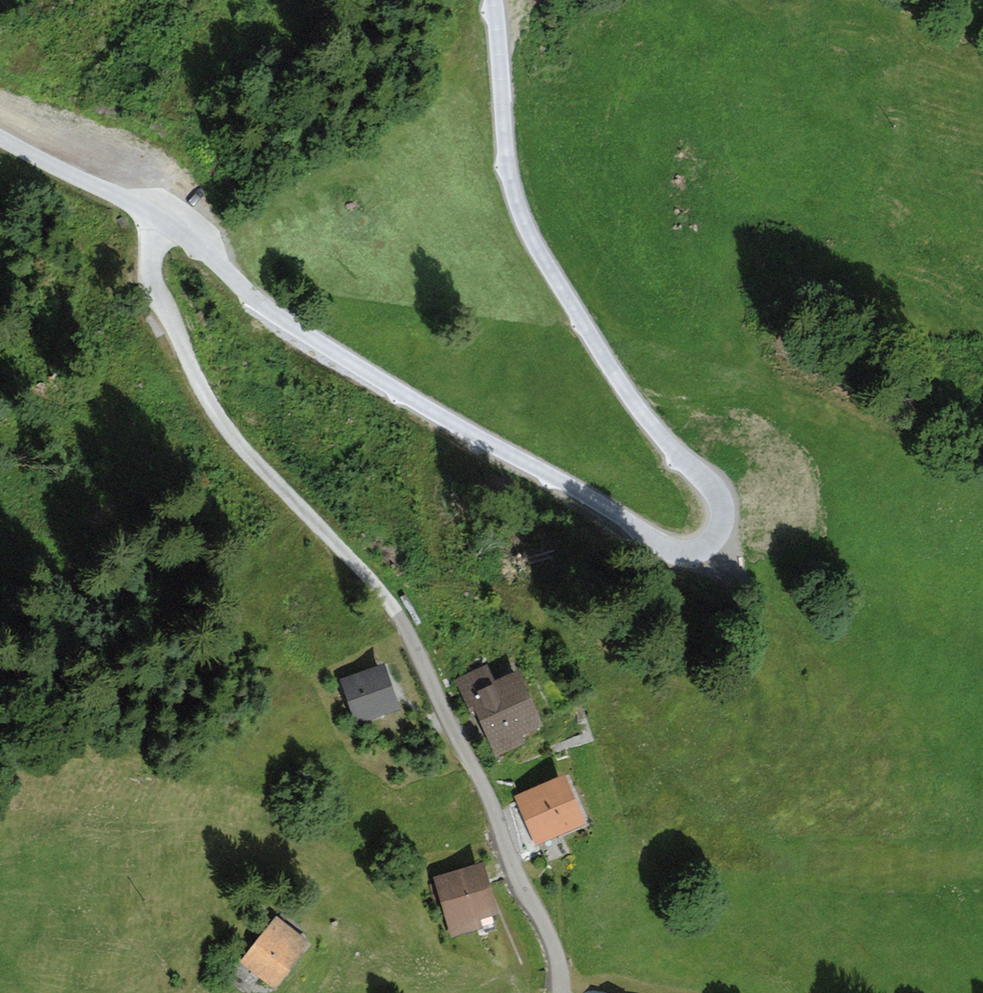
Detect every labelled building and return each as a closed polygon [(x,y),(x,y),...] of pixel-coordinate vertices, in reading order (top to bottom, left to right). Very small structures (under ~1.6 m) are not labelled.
[(487,664),(455,678),(469,709),(474,706),(497,756),(527,743),(523,735),(544,725),(519,669),(495,680),(487,664)] [(398,706),(383,665),(343,679),(358,721),(398,706)] [(582,821),(563,777),(519,796),(538,840),(582,821)] [(482,861),(432,876),(452,937),(483,927),(480,918),(499,913),(482,861)] [(312,941),(277,915),(240,963),(275,989),(312,941)] [(548,989),(547,970),(535,971),(536,989),(548,989)]
